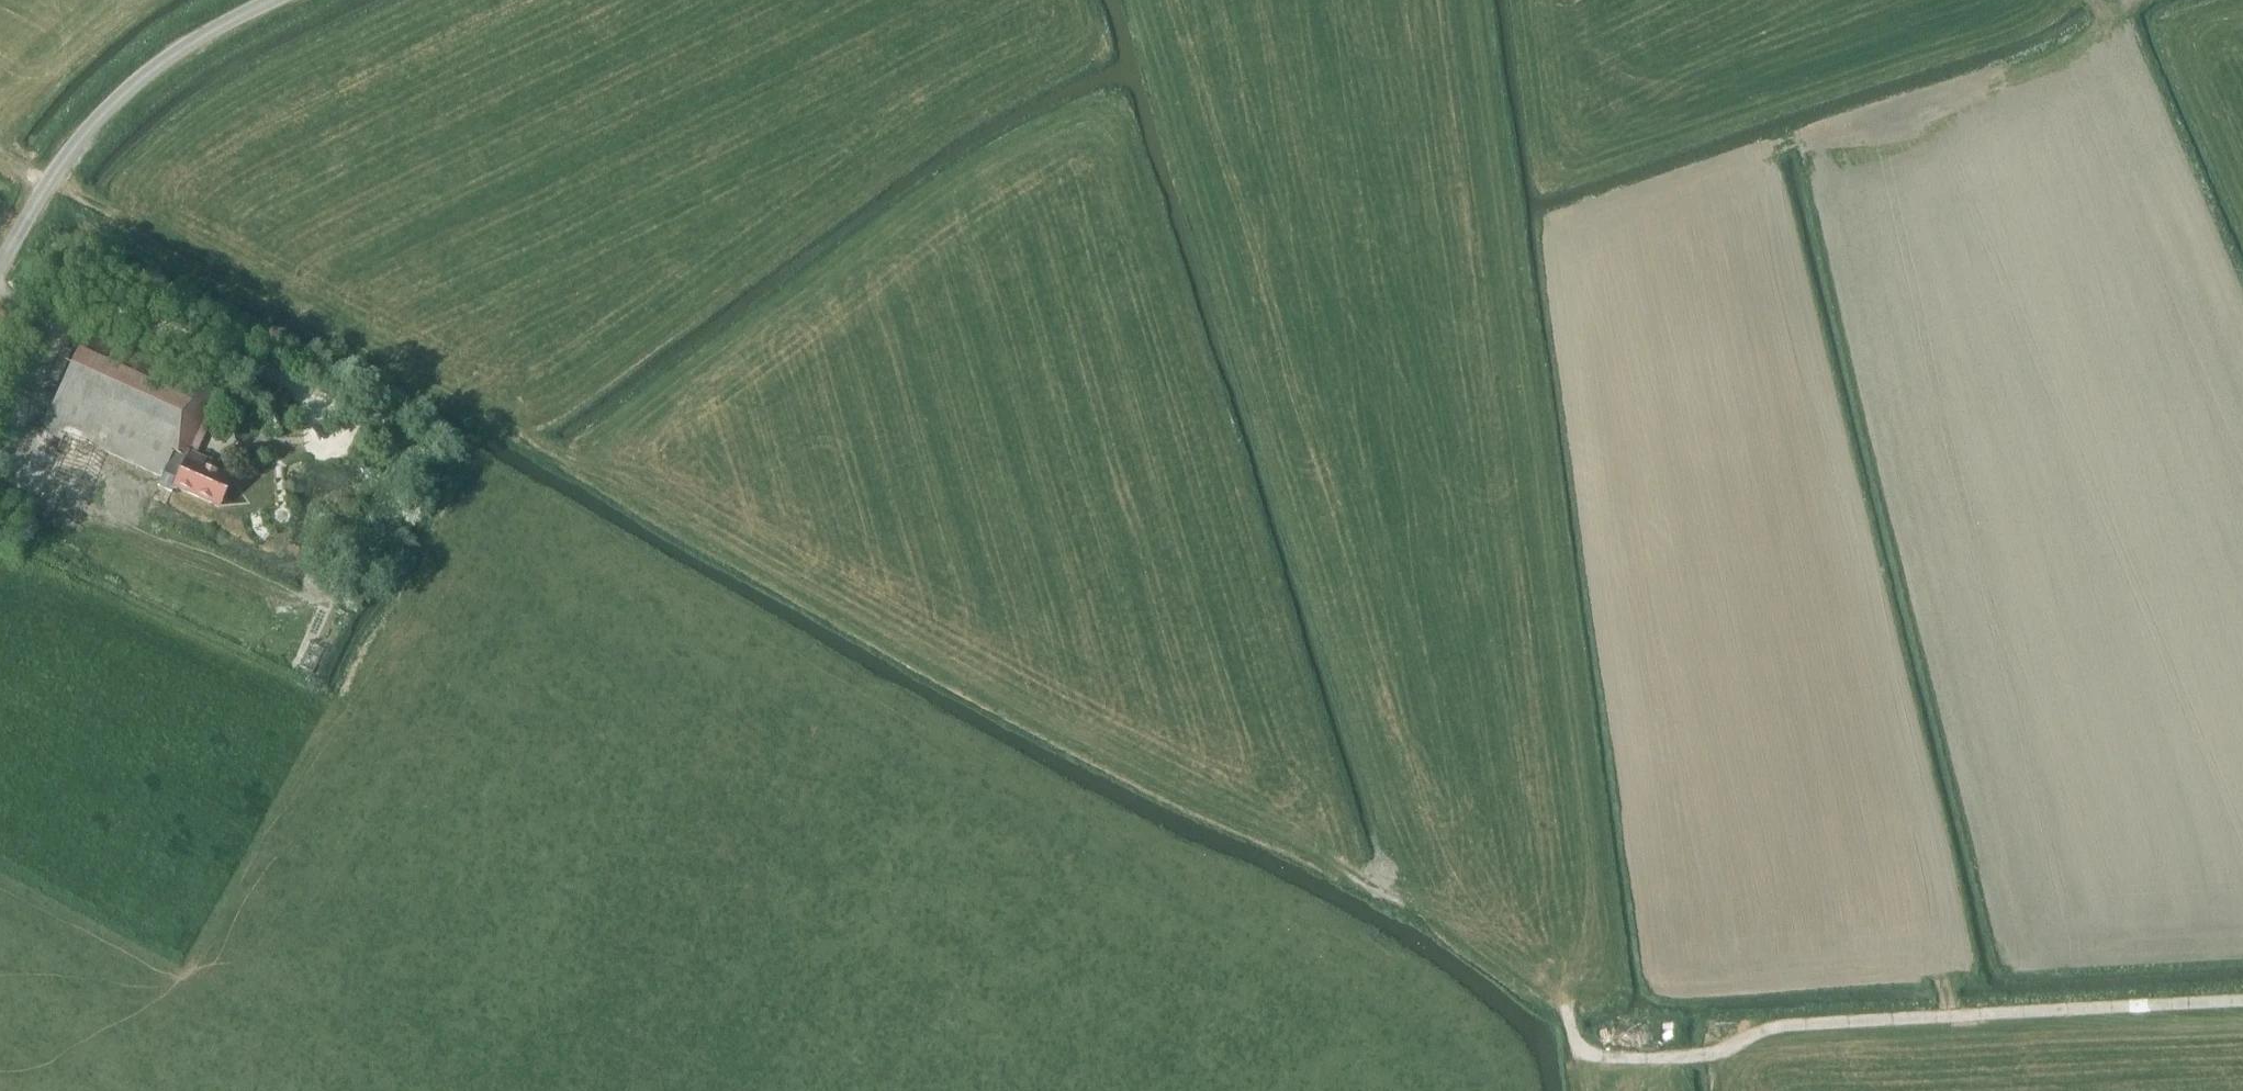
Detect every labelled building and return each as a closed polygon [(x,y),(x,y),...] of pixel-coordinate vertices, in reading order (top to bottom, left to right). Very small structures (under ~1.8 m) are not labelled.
[(187,453),(214,394),(147,364),(148,362),(87,335),(43,432),(51,436),(55,429),(169,481),(169,480),(178,484),(176,488),(219,508),(233,479),(205,466),(207,462),(187,453)] [(71,470),(83,442),(64,434),(51,461),(71,470)]
